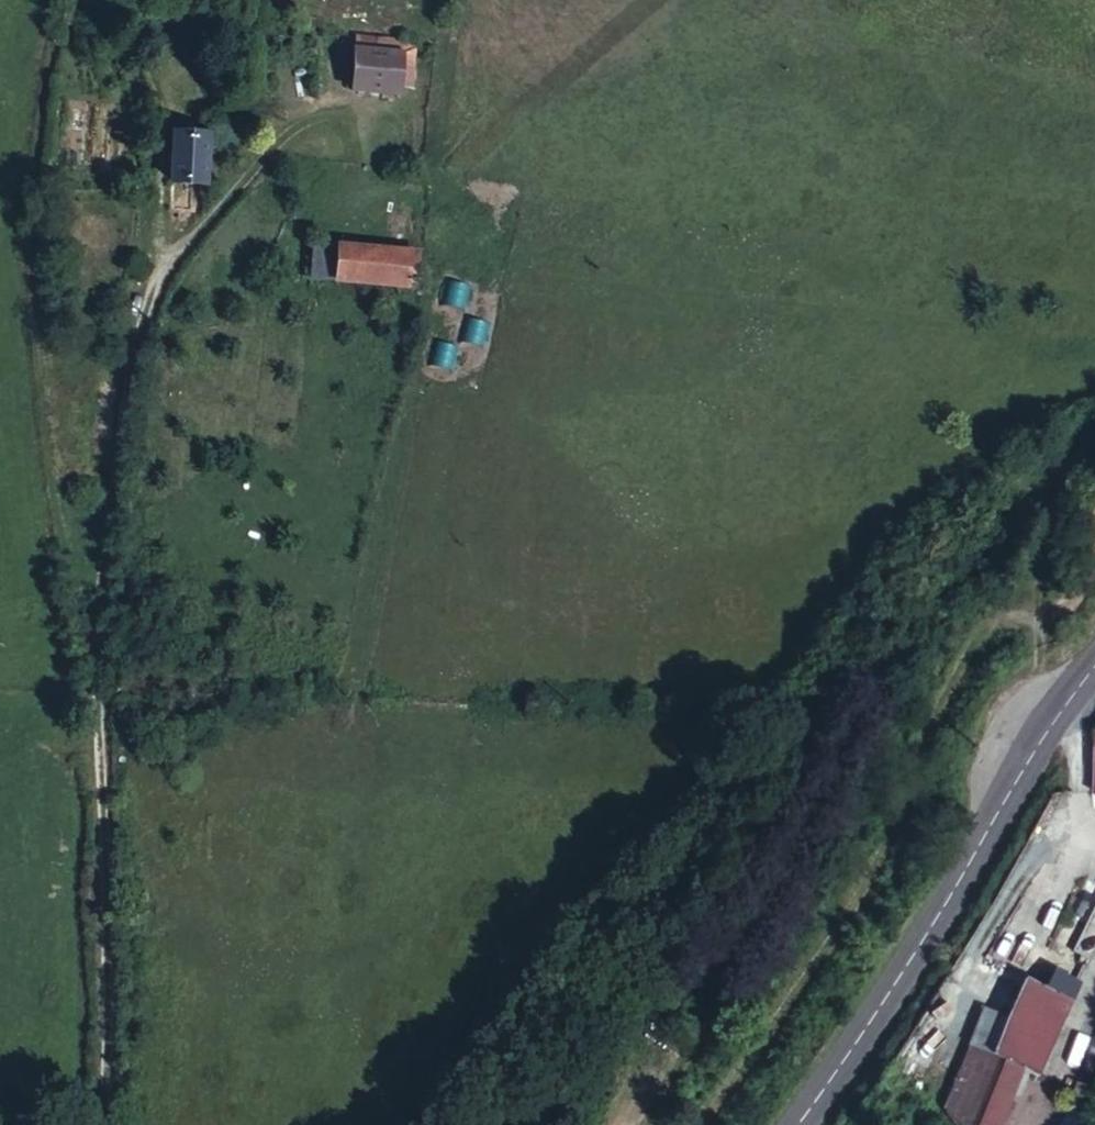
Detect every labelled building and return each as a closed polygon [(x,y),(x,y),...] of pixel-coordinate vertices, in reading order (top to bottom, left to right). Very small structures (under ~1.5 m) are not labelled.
[(402,61),(403,56),(376,54),(377,39),(354,38),(351,91),(399,96),(400,89),(413,90),(416,63),(402,61)] [(203,185),(206,139),(173,137),(170,183),(203,185)] [(414,288),(419,255),(311,245),(309,279),(414,288)] [(1094,752),(1094,736),(1087,747),(1094,752)] [(1094,797),(1094,752),(1087,747),(1080,742),(1072,795),(1088,804),(1094,797)] [(1094,941),(1094,883),(1090,894),(1065,884),(1048,924),(1026,918),(990,1004),(1021,1047),(1057,971),(1080,979),(1094,941)]
